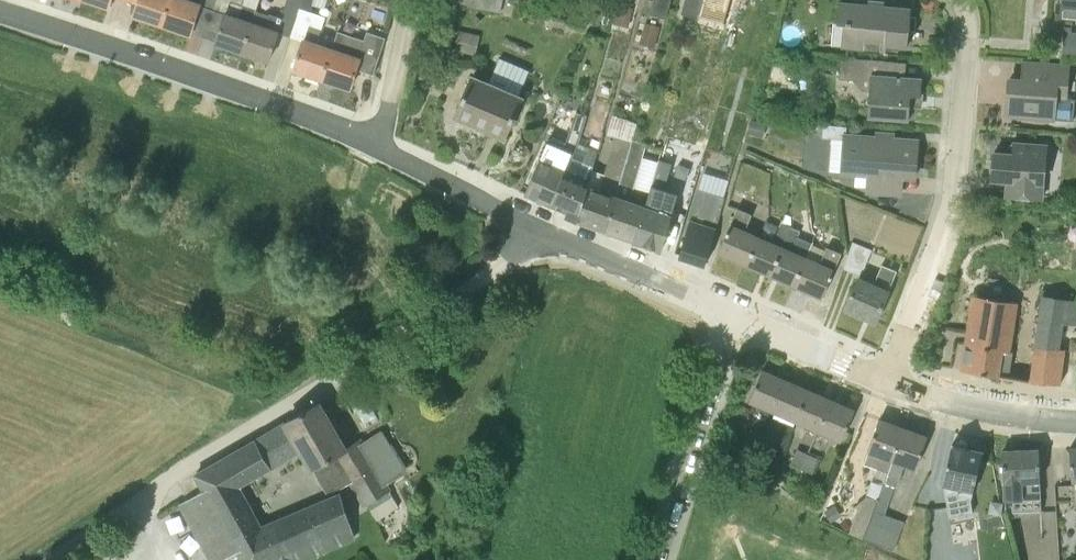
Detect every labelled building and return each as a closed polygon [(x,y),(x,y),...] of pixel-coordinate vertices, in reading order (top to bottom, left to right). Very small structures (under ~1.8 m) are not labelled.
[(138,4),(134,15),(162,24),(170,0),(127,0),(138,4)] [(216,0),(170,0),(162,24),(191,34),(192,30),(204,34),(216,0)] [(245,0),(216,0),(204,34),(217,39),(216,42),(242,51),(252,20),(240,16),(245,0)] [(304,0),(287,0),(281,17),(270,13),(270,15),(257,10),(253,20),(252,20),(242,51),(269,60),(279,33),(291,37),(304,0)] [(309,10),(312,0),(304,0),(291,37),(304,41),(294,69),(324,79),(334,47),(318,42),(327,16),(309,10)] [(449,3),(501,12),(503,0),(450,0),(449,3)] [(669,8),(672,0),(653,0),(649,13),(666,18),(669,8)] [(702,7),(704,0),(685,0),(682,13),(699,17),(699,15),(702,7)] [(699,15),(725,23),(731,0),(704,0),(699,15)] [(885,1),(868,0),(868,4),(839,1),(837,26),(843,26),(842,44),(887,48),(888,44),(908,46),(911,7),(884,5),(885,1)] [(1072,21),(1073,16),(1075,16),(1075,0),(1063,0),(1062,4),(1057,3),(1056,20),(1072,21)] [(614,22),(629,26),(633,7),(618,4),(614,22)] [(661,26),(645,22),(639,43),(655,47),(661,26)] [(480,34),(457,30),(453,49),(476,54),(480,34)] [(334,47),(324,79),(351,88),(360,59),(377,65),(386,37),(367,31),(363,44),(352,40),(348,52),(334,47)] [(1075,53),(1075,35),(1064,35),(1063,53),(1075,53)] [(892,76),(894,61),(842,57),(840,78),(853,79),(863,90),(870,90),(868,115),(910,118),(911,106),(920,107),(921,95),(923,78),(892,76)] [(522,97),(518,95),(530,70),(500,58),(489,83),(473,76),(456,115),(505,136),(522,97)] [(1032,82),(1009,79),(1006,115),(1055,118),(1073,119),(1075,98),(1065,97),(1068,65),(1034,62),(1032,82)] [(642,114),(640,114),(644,97),(636,95),(632,107),(630,107),(629,111),(615,107),(608,134),(616,136),(605,173),(595,169),(589,186),(590,187),(578,220),(607,230),(631,160),(636,140),(634,140),(642,114)] [(578,141),(587,114),(576,111),(564,148),(548,142),(534,172),(526,193),(551,203),(578,141)] [(605,133),(609,115),(597,113),(593,130),(605,133)] [(770,126),(756,116),(747,130),(762,139),(770,126)] [(915,177),(918,140),(846,133),(843,171),(869,173),(868,190),(901,193),(903,176),(915,177)] [(647,207),(648,204),(631,198),(646,143),(636,140),(631,160),(607,230),(636,240),(647,207)] [(599,150),(578,141),(551,203),(568,211),(567,215),(578,220),(590,187),(589,186),(595,169),(592,169),(599,150)] [(995,151),(992,178),(1007,179),(1006,194),(1042,197),(1046,145),(1014,143),(1013,153),(995,151)] [(661,209),(667,190),(677,156),(670,154),(662,152),(648,204),(647,207),(636,240),(662,250),(670,229),(675,214),(661,209)] [(717,228),(725,199),(728,188),(718,185),(719,185),(703,179),(691,219),(686,235),(680,256),(706,264),(713,243),(717,228)] [(747,264),(760,235),(746,229),(753,214),(740,207),(733,223),(732,223),(727,232),(719,252),(747,264)] [(785,214),(782,222),(792,226),(790,216),(785,214)] [(782,222),(773,241),(760,235),(747,264),(771,275),(792,226),(782,222)] [(794,284),(807,256),(789,248),(791,242),(795,243),(801,230),(792,226),(771,275),(794,284)] [(861,275),(873,249),(853,241),(844,268),(861,275)] [(831,277),(835,269),(841,251),(827,245),(820,262),(807,256),(794,284),(823,297),(831,277)] [(846,307),(876,320),(898,270),(883,264),(873,285),(858,279),(846,307)] [(1009,351),(1017,302),(974,295),(962,370),(998,375),(1002,350),(1009,351)] [(1061,325),(1075,327),(1075,301),(1043,297),(1031,381),(1061,383),(1066,349),(1058,349),(1061,325)] [(773,409),(786,379),(763,370),(750,400),(773,409)] [(776,414),(795,422),(796,419),(809,389),(786,379),(773,409),(777,411),(776,414)] [(819,429),(832,399),(809,389),(796,419),(819,429)] [(842,439),(855,409),(832,399),(819,429),(842,439)] [(273,468),(300,452),(311,471),(313,470),(327,494),(352,480),(362,497),(383,485),(381,483),(407,467),(386,431),(367,442),(364,436),(345,447),(319,403),(196,474),(205,490),(181,504),(212,559),(220,559),(237,550),(241,558),(238,559),(309,559),(355,538),(335,494),(264,527),(242,487),(273,469),(273,468)] [(885,479),(904,428),(880,419),(869,450),(864,462),(878,467),(875,475),(885,479)] [(756,448),(762,433),(750,428),(745,443),(756,448)] [(917,467),(928,436),(904,428),(885,479),(883,485),(865,538),(894,550),(905,521),(885,514),(896,485),(898,485),(906,463),(917,467)] [(768,452),(774,437),(762,433),(756,448),(768,452)] [(973,494),(985,441),(955,435),(943,483),(948,507),(953,534),(969,531),(967,520),(963,501),(972,499),(973,494)] [(798,447),(791,463),(801,468),(808,452),(798,447)] [(1041,507),(1040,480),(1039,449),(1003,450),(1004,481),(1005,481),(1006,509),(1041,507)] [(808,452),(801,468),(812,473),(819,457),(808,452)] [(865,538),(883,485),(872,481),(866,497),(856,506),(858,508),(849,532),(865,538)] [(835,504),(823,511),(830,522),(842,515),(835,504)]
